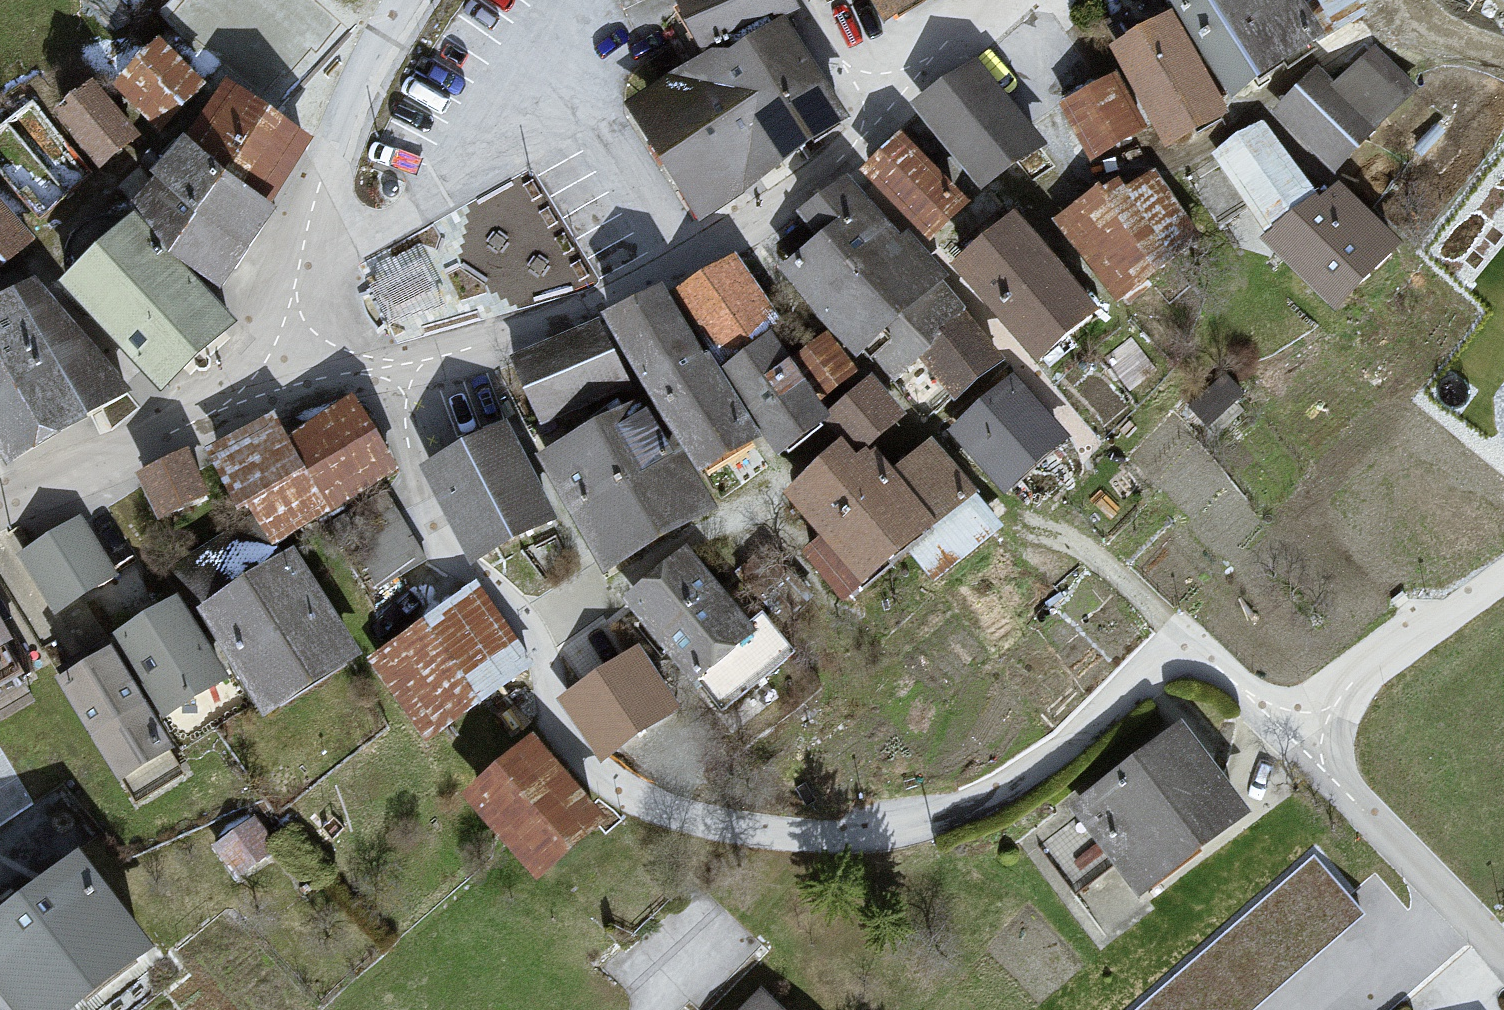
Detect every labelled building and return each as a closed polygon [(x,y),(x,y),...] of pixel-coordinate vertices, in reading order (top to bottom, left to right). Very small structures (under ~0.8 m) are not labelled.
[(703,48),(793,8),(790,0),(682,0),(703,48)] [(843,13),(875,0),(837,0),(843,13)] [(902,21),(935,0),(896,0),(902,21)] [(1201,10),(1210,0),(1189,0),(1201,10)] [(1201,10),(1265,107),(1353,43),(1328,0),(1215,0),(1201,10)] [(783,19),(631,104),(710,230),(841,118),(783,19)] [(1196,22),(1071,115),(1102,165),(1183,146),(1190,160),(1259,126),(1196,22)] [(218,89),(169,51),(128,90),(176,134),(218,89)] [(1383,51),(1289,117),(1362,179),(1434,101),(1383,51)] [(985,73),(924,115),(996,195),(1057,153),(985,73)] [(98,83),(63,119),(117,175),(151,144),(98,83)] [(231,91),(153,214),(242,288),(296,218),(325,139),(231,91)] [(0,138),(0,171),(51,235),(108,186),(35,104),(0,138)] [(1276,128),(1222,165),(1358,320),(1422,255),(1276,128)] [(909,143),(881,174),(943,245),(986,213),(909,143)] [(1153,179),(1067,228),(1131,302),(1202,243),(1153,179)] [(835,240),(798,271),(907,385),(991,322),(860,188),(815,222),(835,240)] [(41,253),(0,205),(0,291),(41,253)] [(150,224),(72,291),(177,397),(248,326),(150,224)] [(1036,231),(978,274),(1059,370),(1120,326),(1036,231)] [(749,259),(691,294),(743,369),(796,333),(749,259)] [(0,323),(0,436),(23,478),(108,433),(37,304),(0,323)] [(689,308),(638,350),(726,482),(788,448),(689,308)] [(937,377),(969,410),(1018,363),(986,335),(937,377)] [(847,347),(815,358),(893,439),(916,416),(847,347)] [(790,350),(751,377),(807,456),(851,423),(790,350)] [(1021,390),(959,438),(1021,506),(1084,446),(1021,390)] [(666,405),(551,460),(618,579),(734,516),(666,405)] [(283,425),(218,458),(285,553),(392,492),(350,409),(298,447),(283,425)] [(510,430),(437,472),(494,573),(574,528),(510,430)] [(869,445),(802,495),(888,590),(989,496),(942,450),(918,476),(869,445)] [(189,460),(144,485),(177,526),(212,505),(189,460)] [(84,521),(21,563),(60,627),(129,586),(84,521)] [(303,557),(210,619),(273,718),(373,673),(303,557)] [(697,558),(633,605),(712,691),(772,639),(697,558)] [(32,656),(0,596),(0,678),(32,656)] [(184,609),(121,648),(180,727),(233,687),(184,609)] [(458,615),(386,678),(435,751),(528,697),(458,615)] [(697,718),(653,654),(592,702),(630,767),(697,718)] [(126,662),(73,693),(134,794),(187,761),(126,662)] [(1194,734),(1085,823),(1156,908),(1268,823),(1194,734)] [(618,831),(546,748),(490,795),(566,894),(618,831)] [(0,937),(0,975),(27,1009),(105,1009),(174,956),(102,863),(0,937)] [(754,1009),(782,1009),(766,998),(754,1009)]
